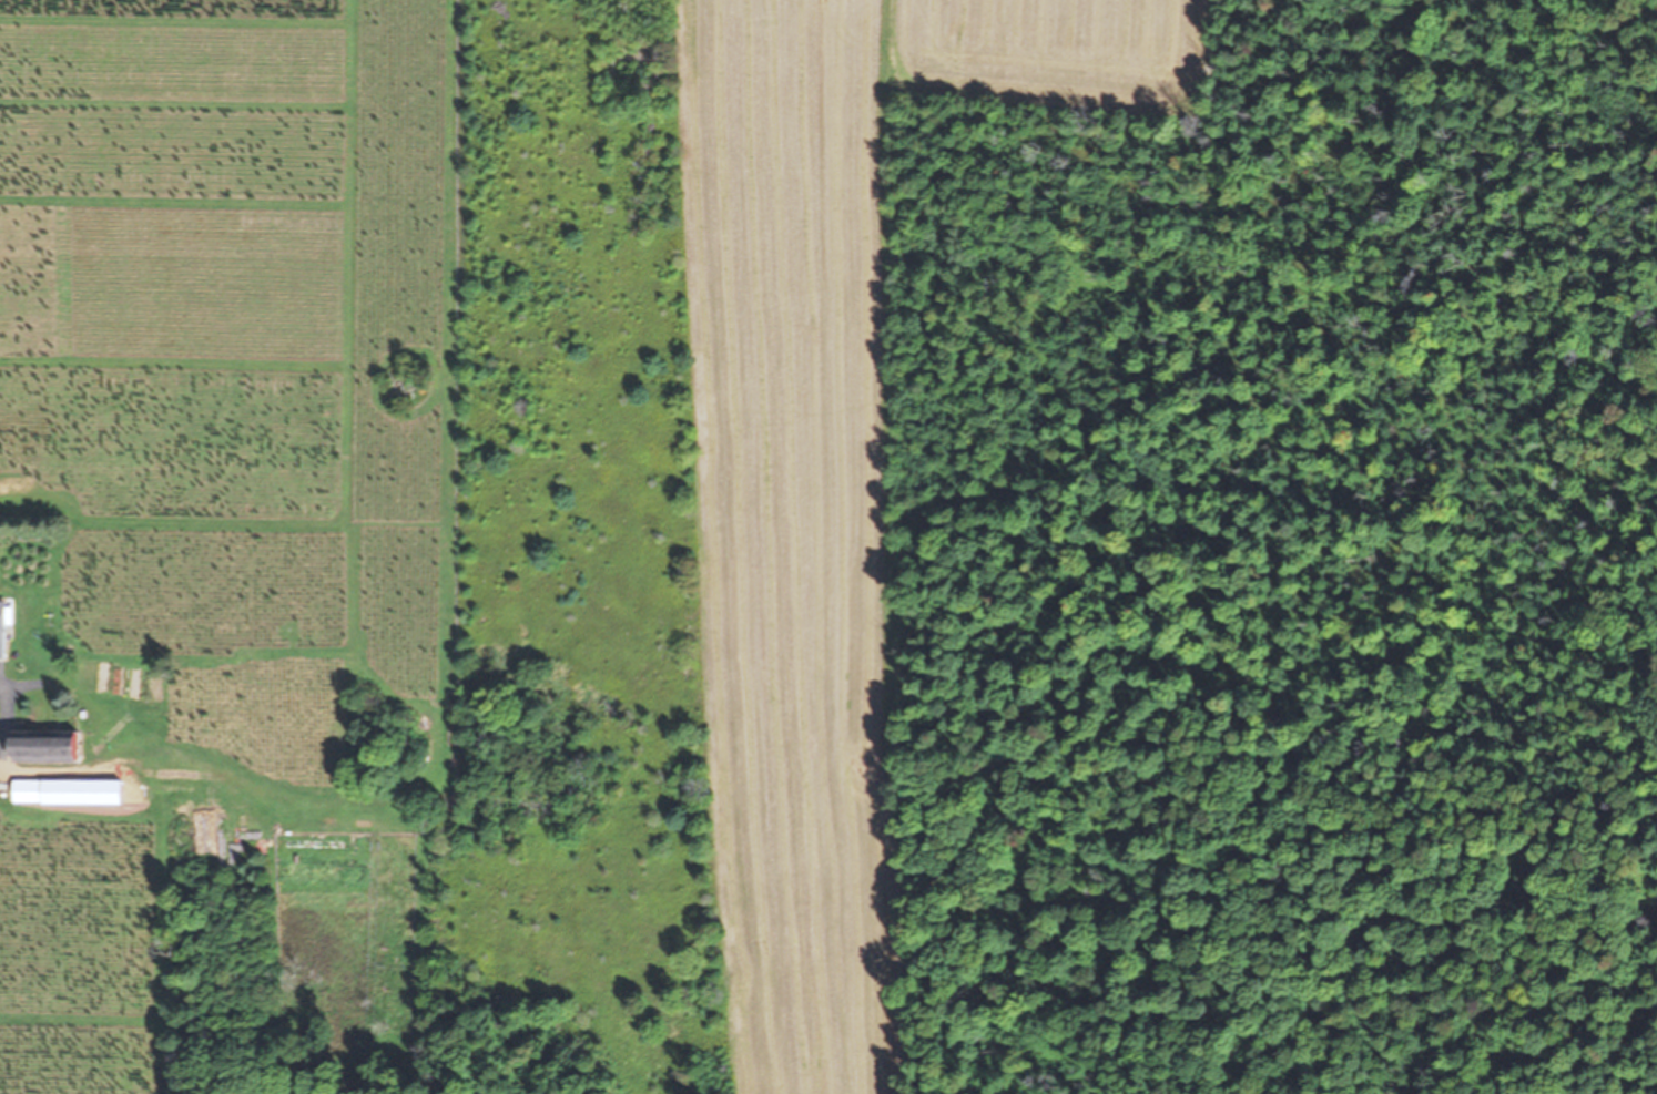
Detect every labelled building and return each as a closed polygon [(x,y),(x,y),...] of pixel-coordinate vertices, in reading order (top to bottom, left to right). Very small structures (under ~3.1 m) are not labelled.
[(10,660),(10,600),(0,600),(0,660),(10,660)] [(16,764),(91,763),(91,733),(15,734),(16,764)] [(47,803),(47,782),(17,782),(17,803),(47,803)]
